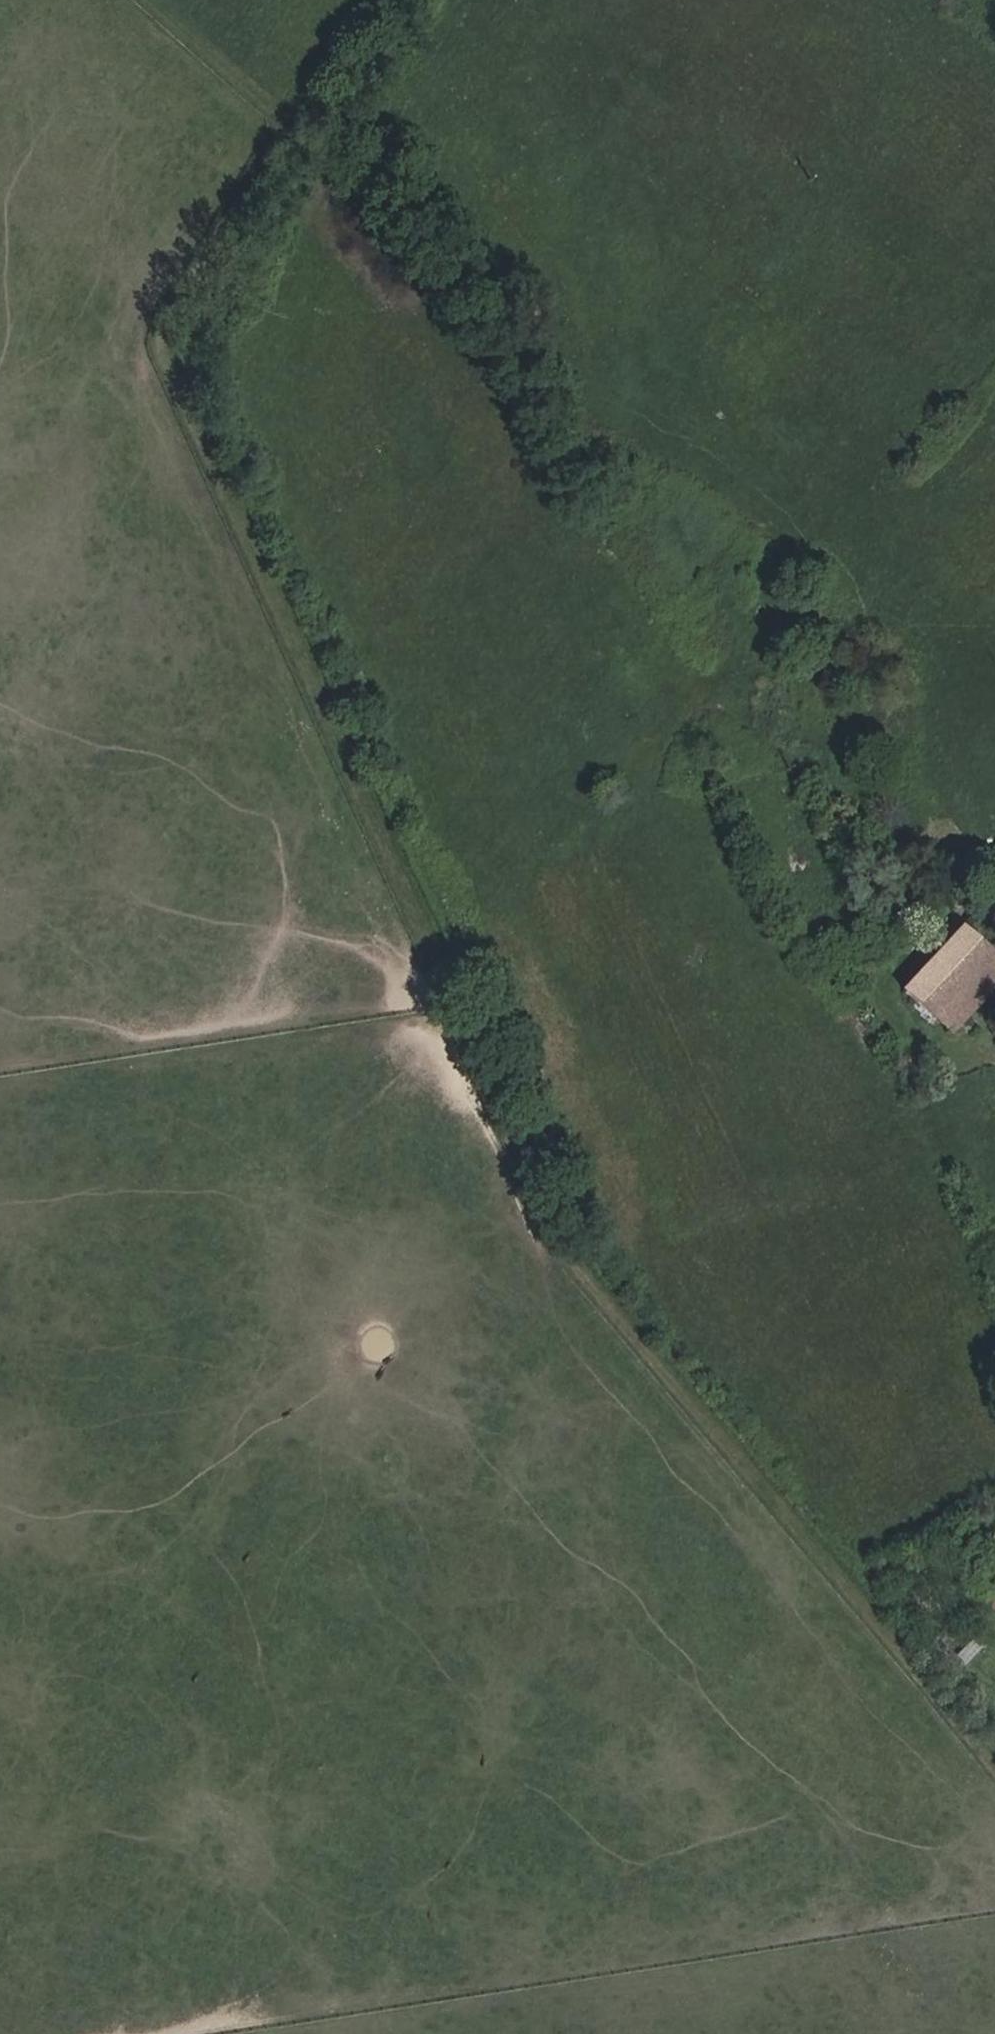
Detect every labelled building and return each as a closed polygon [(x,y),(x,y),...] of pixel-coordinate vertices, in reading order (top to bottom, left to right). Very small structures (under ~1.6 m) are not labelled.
[(994,982),(994,960),(961,931),(905,992),(948,1033),(994,982)]
